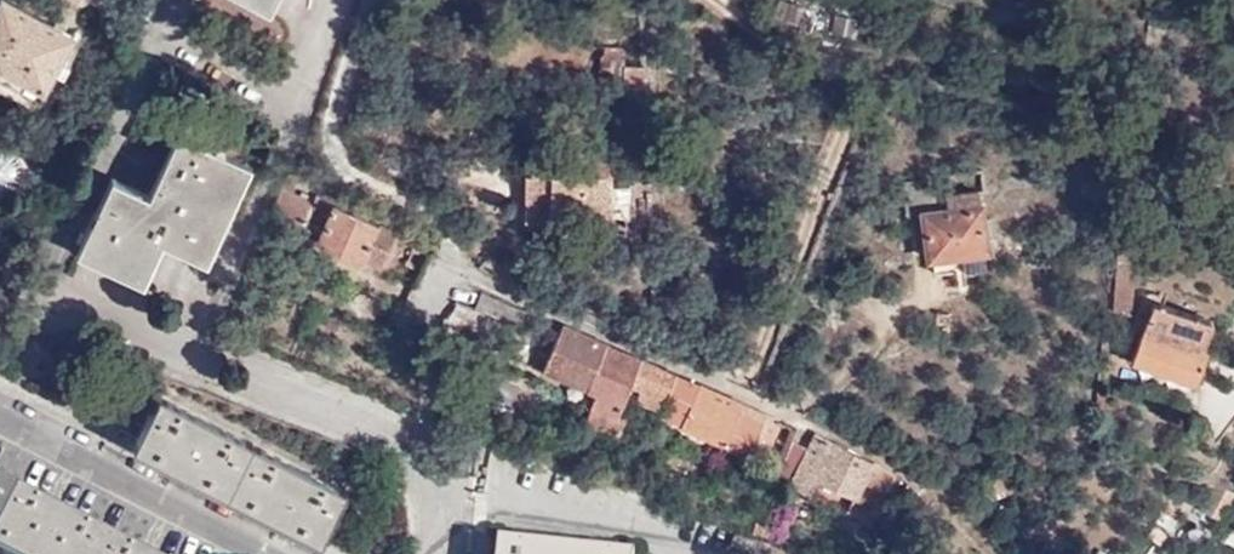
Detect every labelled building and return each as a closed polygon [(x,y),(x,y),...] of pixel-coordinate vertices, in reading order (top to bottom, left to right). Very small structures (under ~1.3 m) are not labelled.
[(43,117),(70,64),(59,59),(72,33),(4,0),(0,0),(0,1),(0,96),(43,117)] [(262,8),(266,0),(246,0),(262,8)] [(262,8),(269,12),(275,0),(266,0),(262,8)] [(643,86),(643,65),(624,65),(623,47),(598,47),(598,75),(623,75),(623,86),(643,86)] [(110,176),(78,243),(137,272),(153,238),(159,224),(173,230),(166,243),(199,258),(244,163),(208,146),(216,128),(187,116),(180,133),(176,131),(146,194),(110,176)] [(562,147),(548,147),(525,159),(535,179),(537,212),(543,213),(542,220),(635,220),(635,209),(629,208),(628,191),(617,190),(616,178),(597,178),(596,166),(564,165),(562,147)] [(252,166),(244,163),(199,258),(207,262),(252,166)] [(984,252),(975,185),(946,190),(946,186),(918,189),(927,259),(984,252)] [(313,200),(283,187),(275,204),(304,218),(302,222),(330,235),(326,244),(357,259),(361,251),(382,263),(389,247),(423,264),(428,252),(409,243),(410,239),(316,194),(313,200)] [(1158,194),(1122,189),(1108,309),(1126,309),(1139,218),(1156,220),(1158,194)] [(159,224),(153,238),(166,243),(173,230),(159,224)] [(137,272),(78,243),(74,252),(134,278),(137,272)] [(502,317),(511,300),(471,282),(464,299),(502,317)] [(1210,321),(1150,302),(1132,362),(1199,385),(1210,352),(1202,349),(1210,321)] [(667,402),(677,373),(563,323),(543,366),(587,385),(578,403),(618,420),(632,389),(667,402)] [(749,455),(768,412),(677,373),(667,402),(664,413),(686,421),(684,428),(749,455)] [(134,447),(321,542),(346,491),(159,398),(134,447)] [(781,452),(787,456),(789,450),(794,440),(799,426),(792,423),(781,452)] [(809,494),(815,481),(854,499),(848,510),(864,518),(881,485),(886,488),(894,476),(873,462),(834,441),(833,442),(816,433),(808,449),(793,442),(789,450),(787,456),(781,474),(793,481),(791,484),(809,494)] [(0,553),(145,553),(0,481),(0,553)] [(495,540),(494,553),(625,553),(495,540)] [(1150,541),(1141,553),(1169,553),(1150,541)]
